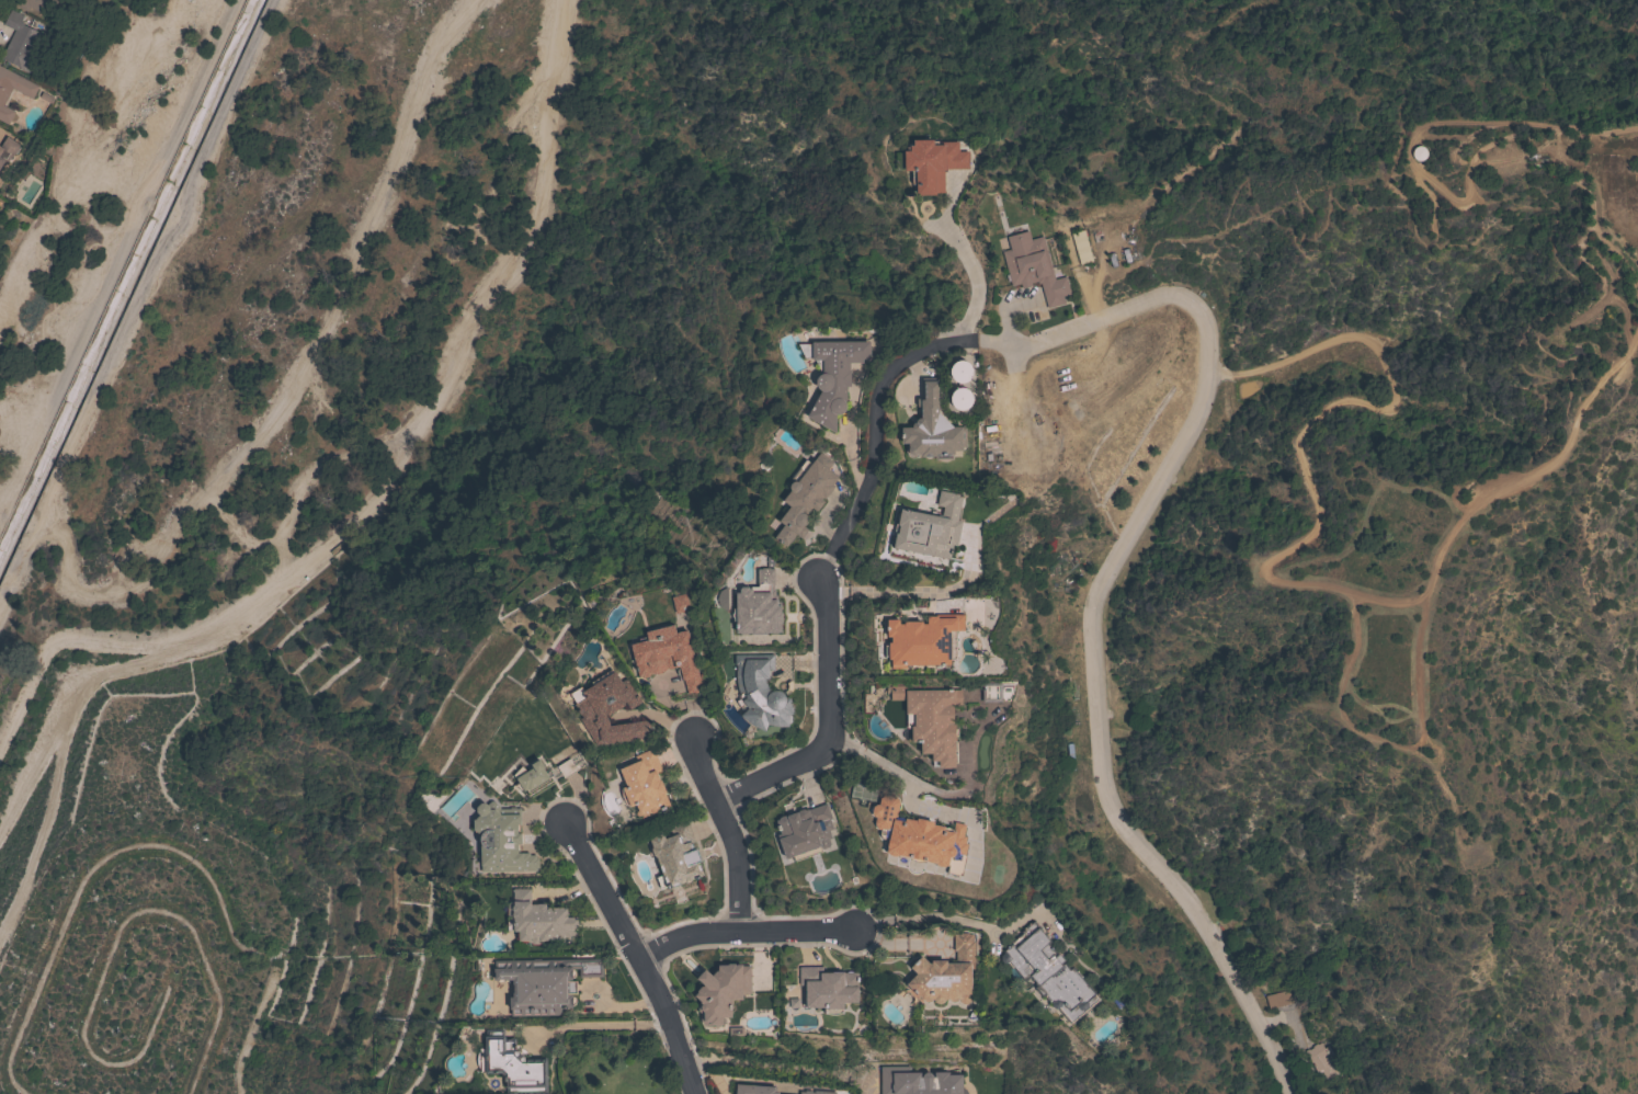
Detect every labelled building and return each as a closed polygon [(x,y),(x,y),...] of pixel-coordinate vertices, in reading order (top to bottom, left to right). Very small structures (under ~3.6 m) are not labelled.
[(12,4),(14,0),(64,0),(59,10),(43,2),(39,11),(29,7),(26,11),(12,4)] [(35,57),(29,72),(19,68),(19,67),(0,58),(14,30),(2,24),(10,9),(23,15),(20,22),(23,23),(23,24),(44,34),(34,57),(35,57)] [(7,124),(0,120),(0,65),(38,86),(32,99),(12,88),(2,105),(14,111),(7,124)] [(9,172),(0,167),(0,142),(5,133),(25,145),(9,172)] [(935,192),(935,194),(915,195),(914,184),(911,184),(910,170),(903,171),(902,150),(907,150),(907,146),(909,146),(909,145),(912,145),(912,139),(932,139),(932,140),(937,140),(937,145),(943,144),(943,141),(957,141),(957,151),(967,150),(968,169),(944,169),(944,170),(943,170),(943,192),(935,192)] [(1422,157),(1421,159),(1418,160),(1415,160),(1414,160),(1413,159),(1411,158),(1409,156),(1409,152),(1409,150),(1410,148),(1411,147),(1413,145),(1417,145),(1419,145),(1421,146),(1423,148),(1424,150),(1424,152),(1424,155),(1422,157)] [(1070,232),(1082,229),(1091,261),(1079,264),(1070,232)] [(1001,251),(1010,249),(1005,237),(1027,230),(1030,239),(1042,236),(1054,280),(1065,276),(1070,294),(1062,296),(1065,303),(1046,308),(1039,283),(1036,284),(1036,281),(1030,283),(1031,286),(1021,288),(1020,283),(1011,286),(1001,251)] [(843,401),(845,404),(844,409),(842,412),(839,414),(835,414),(834,433),(806,414),(821,390),(818,389),(816,386),(815,381),(816,377),(818,374),(821,373),(814,358),(804,357),(797,343),(811,343),(811,341),(868,341),(868,358),(862,358),(862,362),(849,363),(849,386),(845,386),(845,400),(843,401)] [(963,383),(960,383),(956,381),(955,380),(953,379),(951,378),(949,376),(949,374),(948,372),(949,368),(951,366),(952,364),(954,362),(955,361),(957,361),(959,360),(964,361),(966,362),(967,363),(969,365),(970,366),(970,368),(971,372),(971,374),(970,376),(968,378),(967,380),(965,381),(963,383)] [(957,383),(956,361),(936,362),(937,383),(957,383)] [(952,426),(962,426),(965,426),(965,447),(962,447),(962,449),(952,449),(952,459),(934,459),(934,456),(919,456),(919,454),(917,456),(913,457),(909,457),(906,455),(905,451),(907,446),(907,443),(900,443),(900,426),(911,426),(911,424),(917,418),(920,418),(920,407),(917,407),(915,398),(921,398),(921,377),(937,377),(937,380),(936,380),(937,412),(952,426)] [(963,409),(960,410),(957,409),(955,408),(953,407),(952,404),(951,403),(949,401),(949,398),(949,395),(951,392),(952,391),(954,389),(956,388),(958,387),(960,387),(964,388),(966,388),(968,390),(969,391),(970,394),(971,396),(971,398),(971,400),(970,402),(968,406),(967,408),(965,409),(963,409)] [(955,411),(959,392),(938,388),(934,406),(955,411)] [(807,518),(807,522),(805,524),(803,525),(807,529),(800,538),(795,534),(785,547),(773,537),(783,525),(778,521),(786,511),(783,508),(786,504),(782,500),(789,490),(788,488),(788,486),(790,481),(793,480),(789,478),(804,458),(810,463),(819,452),(832,461),(827,469),(838,477),(832,485),(833,486),(824,499),(821,497),(820,499),(823,501),(816,511),(810,508),(806,514),(807,518)] [(960,521),(956,545),(952,545),(948,559),(912,551),(912,554),(905,552),(905,550),(891,548),(894,536),(892,536),(895,522),(897,522),(899,509),(941,516),(943,506),(935,504),(939,490),(962,494),(957,520),(960,521)] [(736,633),(736,620),(732,620),(732,618),(731,617),(731,614),(732,611),(732,608),(736,608),(735,593),(739,592),(738,589),(740,586),(747,586),(749,588),(750,588),(750,586),(757,586),(757,569),(761,568),(769,568),(773,568),(774,584),(773,584),(773,589),(774,589),(774,595),(776,594),(776,601),(780,601),(781,612),(781,622),(781,631),(777,631),(775,633),(773,633),(771,633),(769,631),(765,631),(765,634),(750,635),(750,631),(748,634),(743,634),(741,634),(739,633),(736,633)] [(670,597),(684,593),(689,609),(674,613),(670,597)] [(905,664),(905,668),(890,668),(890,659),(887,659),(887,657),(884,657),(884,645),(887,645),(887,642),(890,642),(890,637),(886,637),(886,619),(898,619),(898,624),(902,624),(902,620),(921,620),(921,624),(925,624),(925,616),(935,616),(935,614),(963,614),(963,630),(955,630),(955,660),(949,660),(949,664),(905,664)] [(648,674),(649,676),(640,677),(640,676),(637,677),(629,645),(647,640),(645,631),(673,624),(675,633),(686,629),(697,674),(701,673),(704,688),(699,690),(699,691),(691,693),(691,692),(686,693),(683,680),(682,680),(681,677),(680,677),(678,675),(676,673),(676,668),(679,668),(679,666),(668,670),(666,668),(664,670),(660,673),(657,674),(653,674),(651,673),(648,674)] [(733,664),(733,654),(773,654),(773,671),(770,671),(770,677),(764,677),(765,682),(769,688),(770,691),(773,691),(776,690),(781,692),(783,694),(785,697),(789,696),(793,714),(787,715),(790,716),(790,718),(790,720),(788,722),(788,727),(781,727),(771,726),(766,723),(764,731),(761,730),(753,726),(747,721),(740,715),(743,711),(740,708),(736,700),(738,699),(737,696),(738,693),(737,688),(736,683),(735,673),(736,664),(733,664)] [(648,720),(650,738),(596,745),(579,719),(582,717),(573,704),(576,703),(569,693),(579,686),(582,691),(592,684),(591,682),(611,669),(612,672),(614,671),(621,682),(626,679),(640,702),(629,709),(625,702),(623,703),(624,704),(607,715),(606,714),(604,715),(607,718),(608,721),(608,726),(648,720)] [(960,690),(960,705),(952,705),(952,723),(954,723),(954,728),(957,728),(957,737),(954,737),(954,741),(956,741),(956,763),(953,763),(953,766),(949,766),(949,767),(942,767),(942,766),(937,766),(937,760),(931,761),(931,753),(920,753),(919,741),(910,741),(910,728),(907,728),(907,714),(905,714),(905,699),(890,700),(890,685),(905,685),(905,690),(960,690)] [(637,818),(635,813),(636,810),(637,810),(635,805),(630,807),(629,806),(628,807),(624,801),(622,796),(621,788),(622,788),(622,787),(625,786),(623,780),(624,780),(623,777),(621,777),(618,771),(621,766),(636,760),(634,755),(652,748),(661,771),(656,773),(659,779),(660,779),(666,793),(664,794),(669,806),(639,819),(637,818)] [(569,757),(576,770),(564,778),(556,766),(569,757)] [(521,766),(526,771),(532,767),(530,764),(538,759),(544,767),(542,768),(548,777),(528,790),(526,788),(523,790),(512,775),(521,766)] [(895,817),(897,818),(898,817),(900,817),(903,819),(903,818),(914,820),(915,818),(933,821),(932,824),(944,827),(944,828),(945,828),(946,828),(947,828),(949,828),(951,829),(952,830),(953,822),(965,824),(963,835),(966,836),(964,843),(967,844),(964,855),(965,856),(960,876),(946,873),(948,862),(947,862),(946,866),(945,865),(943,866),(940,866),(937,866),(933,863),(923,861),(921,862),(917,862),(913,861),(908,857),(897,855),(895,856),(892,856),(888,855),(886,854),(886,853),(885,853),(887,840),(881,839),(878,834),(879,830),(876,829),(873,824),(875,817),(872,817),(871,813),(872,807),(875,804),(877,805),(879,798),(884,795),(896,797),(898,802),(895,817)] [(499,808),(520,808),(520,824),(519,824),(519,833),(520,833),(521,844),(519,844),(519,853),(528,853),(528,855),(535,855),(535,857),(538,857),(538,868),(535,868),(536,870),(480,871),(479,835),(474,830),(473,830),(473,819),(474,820),(479,814),(475,811),(476,807),(480,802),(485,802),(487,805),(488,802),(489,801),(493,801),(499,806),(499,808)] [(776,834),(780,833),(775,820),(777,819),(778,817),(784,814),(785,816),(796,811),(797,810),(801,809),(804,809),(807,808),(807,809),(826,804),(831,818),(830,818),(831,821),(830,821),(832,829),(829,830),(831,837),(828,839),(830,844),(828,847),(822,848),(819,846),(821,852),(794,861),(792,855),(790,857),(786,858),(784,857),(776,834)] [(691,843),(693,848),(696,847),(701,861),(698,862),(703,875),(698,876),(699,877),(694,879),(694,878),(691,879),(691,881),(684,884),(683,882),(667,888),(666,887),(660,889),(656,877),(661,875),(655,856),(653,857),(650,847),(651,847),(648,837),(662,833),(664,837),(674,834),(671,825),(686,820),(694,841),(691,843)] [(512,888),(530,888),(530,904),(536,904),(536,903),(545,903),(545,907),(546,907),(546,908),(566,907),(566,916),(577,916),(577,930),(575,930),(575,942),(560,942),(560,941),(542,941),(542,942),(539,943),(539,944),(531,944),(531,943),(527,943),(527,941),(526,941),(526,942),(522,942),(521,941),(517,941),(517,939),(516,939),(516,932),(517,932),(517,931),(513,931),(513,930),(507,930),(507,928),(505,928),(504,919),(507,919),(507,904),(511,899),(513,900),(512,888)] [(1002,962),(1000,959),(1000,955),(1003,953),(1002,950),(1011,943),(1010,943),(1021,933),(1020,932),(1032,921),(1049,941),(1046,943),(1055,954),(1053,955),(1054,957),(1058,953),(1063,960),(1060,964),(1060,965),(1062,962),(1069,970),(1071,967),(1100,1000),(1070,1025),(1057,1008),(1054,1008),(1050,1005),(1050,1002),(1044,994),(1042,996),(1034,988),(1037,984),(1030,977),(1024,981),(1008,962),(1002,962)] [(930,962),(930,960),(945,960),(945,962),(955,962),(955,950),(953,950),(953,934),(957,934),(957,933),(967,933),(971,933),(971,941),(974,941),(974,969),(970,969),(970,993),(970,995),(970,1000),(969,1002),(966,1003),(963,1004),(959,1002),(957,1000),(957,1001),(955,1002),(952,1002),(948,1001),(948,999),(944,999),(944,1001),(942,1002),(940,1003),(936,1004),(934,1002),(933,1000),(932,999),(931,999),(931,1001),(928,1002),(925,1002),(922,1001),(921,1001),(905,983),(915,973),(909,967),(920,956),(928,962),(930,962)] [(575,971),(575,975),(573,977),(571,978),(571,980),(577,980),(577,994),(571,994),(571,995),(575,999),(576,1001),(575,1003),(573,1005),(571,1005),(571,1007),(560,1007),(560,1014),(510,1015),(510,1008),(509,1008),(509,996),(512,996),(511,979),(505,980),(502,982),(500,983),(499,982),(497,981),(497,980),(493,980),(493,968),(493,960),(533,959),(533,958),(539,958),(539,959),(601,959),(601,961),(602,961),(602,977),(578,977),(578,968),(572,968),(575,971)] [(699,1013),(697,1013),(696,1002),(699,1002),(693,995),(697,992),(695,991),(701,985),(702,987),(703,985),(695,978),(704,969),(710,975),(715,970),(717,970),(717,965),(726,965),(726,964),(733,964),(741,964),(741,965),(750,965),(750,993),(741,993),(741,1000),(732,1000),(732,1004),(730,1004),(730,1017),(721,1017),(721,1024),(720,1026),(714,1025),(713,1025),(710,1025),(710,1026),(705,1025),(699,1021),(699,1013)] [(839,1014),(834,1015),(831,1015),(824,1013),(824,1008),(823,1008),(823,1007),(805,1007),(805,985),(798,984),(799,966),(821,967),(821,972),(831,972),(831,971),(857,972),(856,1002),(842,1002),(842,1013),(839,1014)] [(1289,989),(1293,1002),(1267,1008),(1264,995),(1289,989)] [(528,1059),(528,1057),(546,1057),(546,1093),(505,1093),(505,1087),(503,1087),(503,1075),(500,1073),(485,1073),(485,1072),(479,1072),(479,1069),(478,1068),(476,1061),(476,1056),(478,1050),(478,1047),(484,1048),(484,1036),(485,1036),(485,1028),(502,1029),(502,1035),(504,1035),(504,1038),(515,1038),(514,1051),(517,1051),(524,1057),(524,1059),(528,1059)] [(1323,1048),(1327,1046),(1332,1055),(1330,1056),(1336,1067),(1335,1067),(1340,1073),(1327,1081),(1321,1072),(1319,1073),(1318,1071),(1316,1072),(1308,1058),(1309,1058),(1304,1050),(1307,1048),(1308,1050),(1312,1047),(1311,1046),(1317,1044),(1319,1041),(1323,1048)] [(902,1093),(900,1093),(879,1093),(879,1067),(910,1065),(910,1072),(919,1072),(919,1078),(921,1076),(921,1075),(922,1073),(924,1072),(928,1072),(931,1074),(932,1078),(933,1078),(933,1072),(947,1072),(947,1074),(960,1074),(962,1086),(963,1087),(966,1090),(966,1093),(902,1093)] [(777,1092),(777,1093),(734,1093),(736,1083),(775,1086),(775,1092),(777,1092)]
